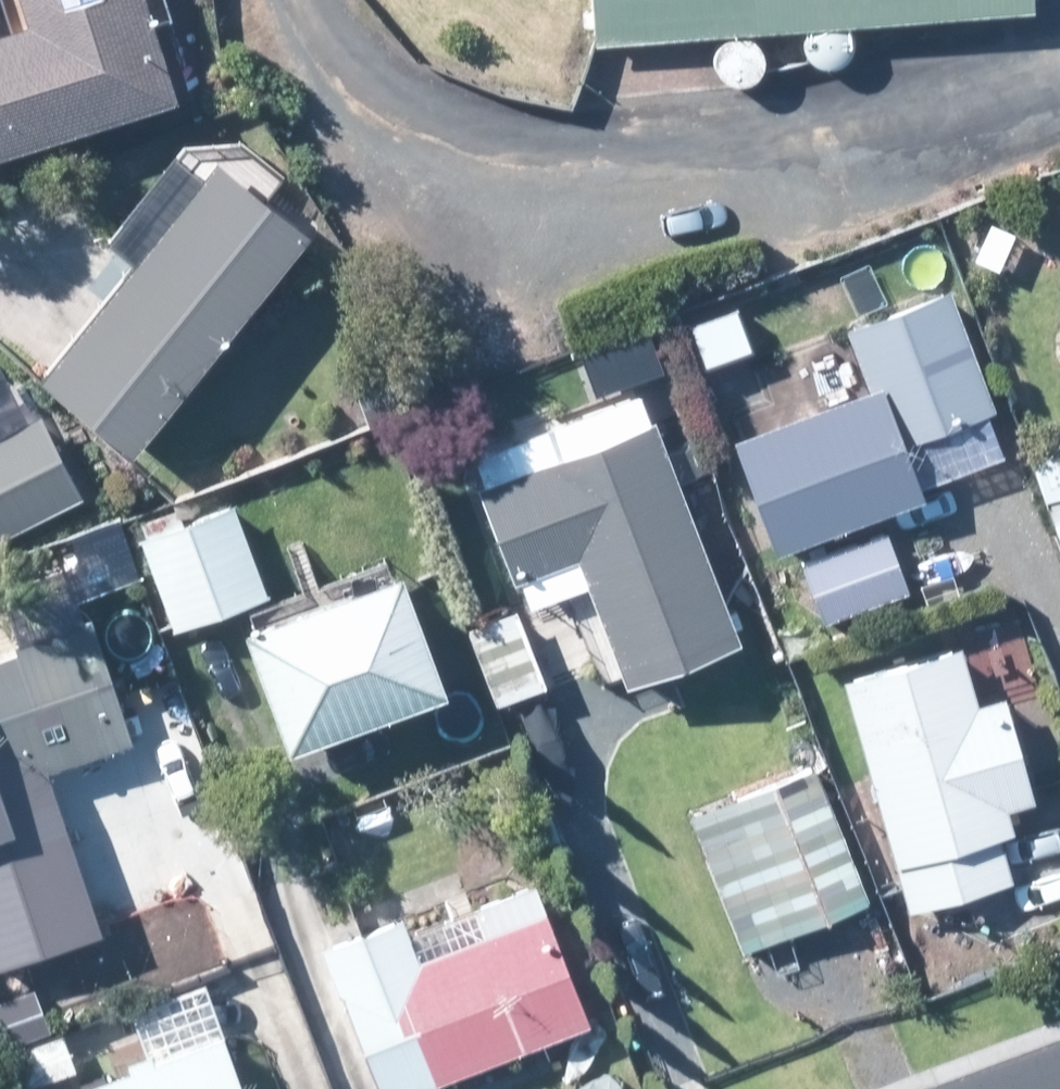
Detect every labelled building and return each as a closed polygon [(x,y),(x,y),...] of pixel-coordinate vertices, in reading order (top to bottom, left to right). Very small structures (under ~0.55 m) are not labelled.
[(163,97),(133,0),(7,0),(15,25),(0,30),(0,150),(18,144),(163,97)] [(747,32),(744,0),(587,0),(591,45),(747,32)] [(747,32),(1023,10),(1022,0),(744,0),(747,32)] [(125,451),(296,242),(214,175),(43,385),(125,451)] [(914,488),(998,455),(981,411),(994,406),(947,288),(843,328),(844,333),(865,386),(725,442),(769,555),(872,515),(916,497),(914,488)] [(84,498),(38,398),(0,416),(0,536),(84,498)] [(614,684),(664,664),(728,641),(646,421),(477,484),(471,487),(506,579),(567,558),(614,684)] [(168,628),(260,593),(224,503),(132,539),(168,628)] [(1048,512),(1059,551),(1059,508),(1048,512)] [(820,623),(903,591),(881,533),(798,564),(820,623)] [(275,749),(367,715),(432,692),(389,574),(385,574),(250,623),(232,629),(275,749)] [(492,704),(508,700),(540,686),(510,610),(463,628),(492,704)] [(128,743),(83,615),(9,642),(13,653),(0,658),(0,970),(111,930),(53,770),(128,743)] [(901,908),(933,899),(1006,879),(992,834),(1004,831),(997,807),(1024,799),(999,707),(996,697),(969,705),(953,650),(946,651),(838,682),(866,780),(895,887),(901,908)] [(687,817),(741,948),(863,899),(809,768),(687,817)] [(371,1088),(401,1088),(580,1022),(527,883),(402,930),(397,918),(318,947),(371,1088)] [(215,1037),(204,1003),(131,1029),(140,1054),(119,1061),(123,1071),(73,1088),(234,1088),(215,1037)] [(19,1088),(70,1067),(56,1034),(6,1054),(19,1088)]
